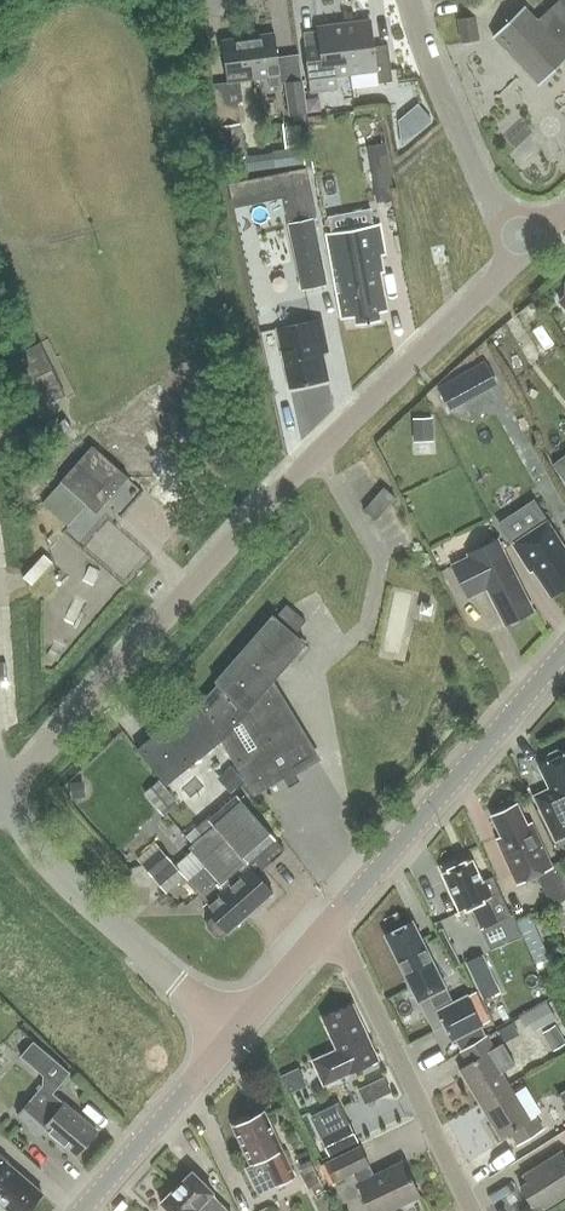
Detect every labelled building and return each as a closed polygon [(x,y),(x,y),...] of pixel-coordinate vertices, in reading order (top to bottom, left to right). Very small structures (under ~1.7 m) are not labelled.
[(461,2),(477,18),(496,0),(463,0),(461,2)] [(551,9),(538,21),(525,7),(494,35),(540,84),(564,60),(564,0),(560,0),(551,9)] [(476,19),(458,21),(462,44),(479,41),(476,19)] [(378,83),(392,81),(388,45),(374,46),(371,21),(344,24),(350,73),(376,70),(378,83)] [(335,75),(350,73),(344,24),(317,28),(320,53),(306,55),(309,78),(335,75)] [(269,87),(281,85),(274,34),(246,38),(253,79),(268,77),(269,87)] [(240,81),(253,79),(246,38),(221,41),(230,104),(243,102),(240,81)] [(335,75),(309,78),(311,92),(336,88),(335,75)] [(291,117),(307,115),(302,82),(287,84),(291,117)] [(430,123),(416,107),(405,117),(418,132),(430,123)] [(244,158),(240,124),(227,126),(231,159),(244,158)] [(275,152),(278,170),(309,165),(302,126),(285,128),(289,150),(275,152)] [(559,171),(559,152),(522,152),(522,171),(559,171)] [(387,154),(374,156),(381,195),(393,193),(389,164),(387,154)] [(287,224),(301,290),(328,285),(314,218),(287,224)] [(360,229),(359,226),(345,228),(346,231),(327,235),(341,318),(354,316),(355,323),(378,319),(377,312),(385,311),(379,273),(383,273),(380,255),(384,254),(379,226),(360,229)] [(288,389),(327,382),(321,353),(327,352),(321,319),(276,328),(288,389)] [(39,344),(15,356),(39,407),(64,395),(39,344)] [(437,387),(450,410),(474,397),(462,374),(437,387)] [(61,421),(43,433),(50,443),(72,428),(67,422),(65,418),(61,421)] [(433,418),(414,419),(415,442),(434,441),(433,418)] [(86,506),(96,514),(128,478),(91,446),(42,503),(69,526),(86,506)] [(552,464),(564,481),(564,454),(562,456),(552,464)] [(383,487),(364,510),(376,520),(395,497),(383,487)] [(127,512),(162,545),(184,521),(149,488),(127,512)] [(512,545),(528,569),(533,571),(550,597),(564,587),(564,551),(546,522),(528,534),(512,545)] [(504,625),(533,611),(496,537),(463,553),(465,557),(448,565),(465,598),(485,588),(504,625)] [(283,607),(275,616),(295,633),(303,625),(283,607)] [(197,700),(136,750),(165,786),(221,740),(246,781),(254,794),(281,778),(283,781),(295,773),(294,770),(316,757),(282,699),(272,682),(306,643),(272,614),(214,681),(217,683),(199,703),(197,700)] [(561,752),(557,750),(548,754),(546,759),(547,762),(541,765),(552,789),(535,797),(556,839),(564,835),(564,753),(563,754),(561,752)] [(241,780),(228,764),(214,776),(227,792),(241,780)] [(81,781),(67,782),(68,798),(82,797),(81,781)] [(166,815),(178,805),(160,783),(148,793),(166,815)] [(192,851),(175,865),(188,880),(207,902),(204,904),(213,915),(208,920),(208,926),(215,934),(222,935),(227,931),(273,892),(257,874),(265,868),(285,850),(274,837),(236,794),(208,818),(196,829),(201,834),(191,843),(188,846),(192,851)] [(525,826),(516,805),(491,816),(501,837),(496,839),(517,885),(539,875),(554,906),(564,901),(564,877),(559,865),(551,869),(530,823),(525,826)] [(160,848),(141,864),(165,893),(184,878),(160,848)] [(481,929),(498,921),(498,920),(488,899),(491,898),(482,880),(480,881),(470,859),(441,872),(459,912),(471,907),(481,929)] [(494,875),(482,880),(491,898),(488,899),(498,920),(512,913),(494,875)] [(541,911),(526,916),(543,967),(559,962),(541,911)] [(430,994),(444,988),(412,922),(385,935),(417,1001),(430,994)] [(500,992),(482,955),(464,963),(482,1000),(500,992)] [(448,997),(444,988),(430,994),(435,1003),(448,997)] [(448,1039),(477,1025),(463,996),(434,1010),(448,1039)] [(553,1019),(544,1002),(518,1017),(523,1026),(527,1024),(531,1031),(553,1019)] [(325,1083),(336,1078),(377,1059),(351,1005),(321,1019),(336,1050),(314,1061),(325,1083)] [(552,1052),(564,1044),(554,1025),(541,1033),(552,1052)] [(469,1064),(460,1069),(480,1103),(508,1086),(500,1073),(488,1053),(494,1049),(486,1036),(464,1048),(462,1049),(466,1056),(465,1057),(469,1064)] [(34,1041),(22,1056),(42,1073),(54,1059),(34,1041)] [(494,1049),(488,1053),(500,1073),(515,1064),(503,1044),(494,1049)] [(384,1077),(369,1084),(376,1099),(391,1092),(384,1077)] [(42,1085),(31,1099),(30,1098),(17,1113),(39,1131),(42,1128),(74,1155),(96,1129),(63,1101),(62,1103),(42,1085)] [(508,1086),(480,1103),(501,1138),(510,1132),(518,1145),(541,1131),(534,1117),(528,1120),(508,1086)] [(358,1143),(339,1102),(310,1115),(329,1156),(358,1143)] [(276,1184),(294,1175),(281,1148),(279,1149),(262,1112),(248,1119),(247,1116),(235,1122),(236,1124),(232,1126),(251,1164),(263,1158),(276,1184)] [(403,1162),(373,1176),(360,1147),(324,1164),(333,1183),(352,1173),(370,1210),(388,1210),(419,1196),(403,1162)] [(564,1194),(564,1158),(561,1151),(523,1175),(527,1182),(520,1187),(532,1205),(539,1201),(543,1208),(564,1194)] [(41,1192),(0,1156),(0,1204),(9,1210),(25,1210),(41,1192)] [(310,1159),(299,1164),(304,1174),(315,1169),(310,1159)] [(176,1185),(203,1210),(230,1210),(212,1192),(214,1190),(193,1169),(176,1185)] [(304,1174),(301,1175),(308,1189),(311,1188),(312,1192),(323,1187),(315,1169),(304,1174)] [(161,1200),(172,1210),(203,1210),(176,1185),(161,1200)]
